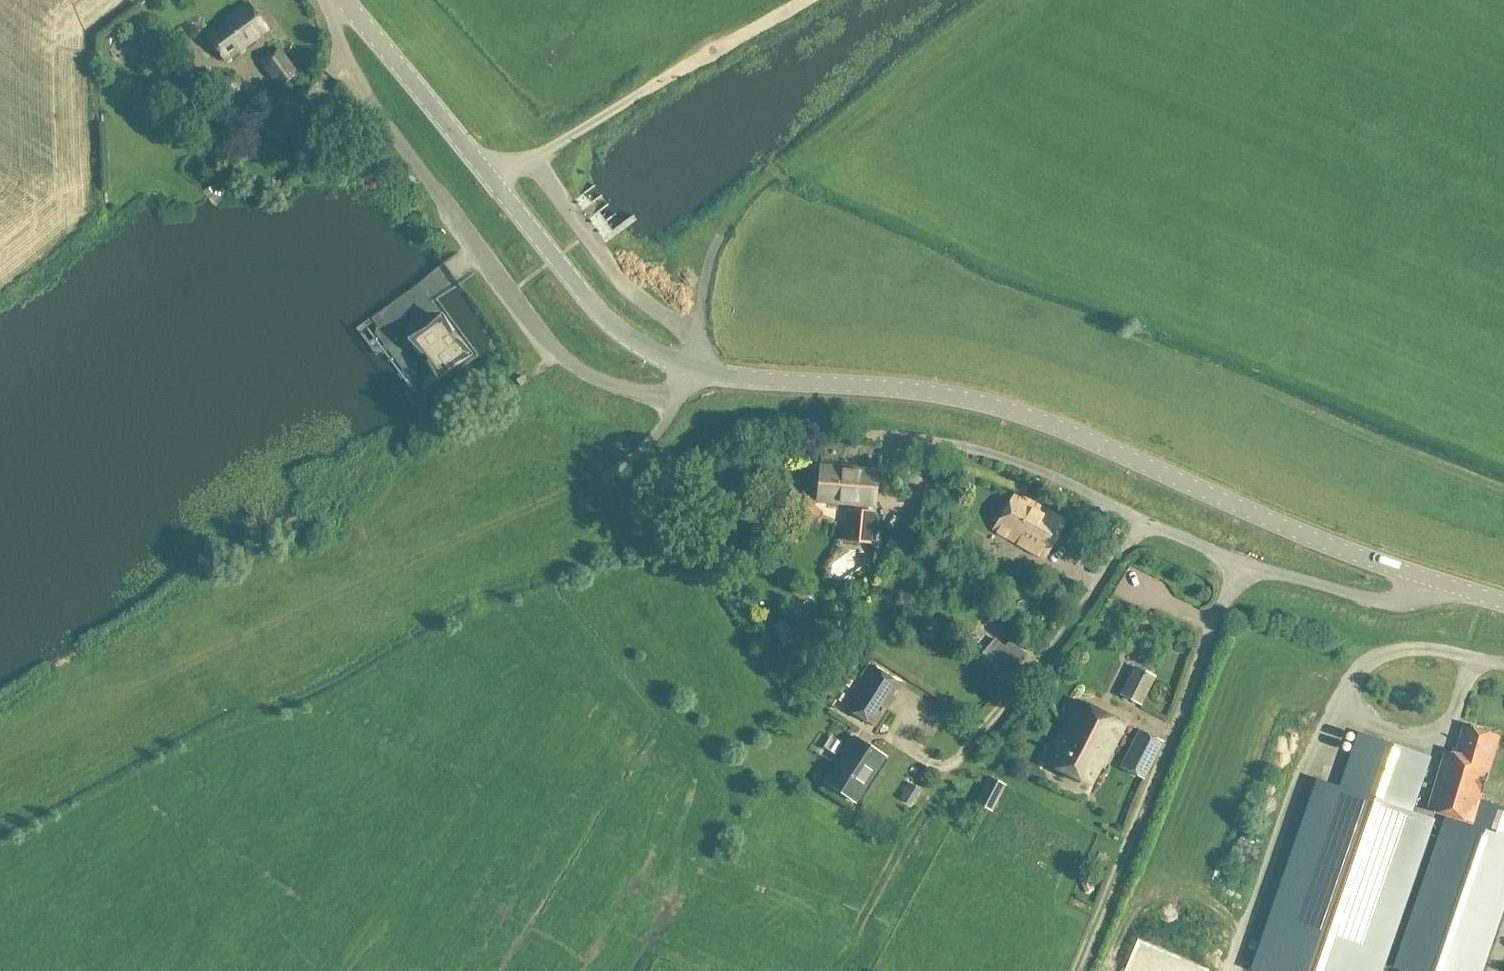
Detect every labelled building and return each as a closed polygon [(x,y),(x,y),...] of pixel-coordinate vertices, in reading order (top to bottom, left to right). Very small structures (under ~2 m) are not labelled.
[(206,35),(225,60),(267,28),(248,3),(206,35)] [(278,48),(261,61),(280,88),(298,75),(278,48)] [(461,339),(441,311),(406,337),(416,351),(461,339)] [(436,379),(471,353),(461,339),(416,351),(415,351),(436,379)] [(873,501),(875,470),(819,466),(817,497),(852,500),(850,519),(847,518),(845,538),(868,540),(871,510),(866,510),(867,501),(873,501)] [(995,527),(1043,556),(1065,519),(1015,493),(995,527)] [(901,548),(934,507),(921,497),(888,538),(901,548)] [(820,510),(806,499),(798,510),(812,520),(820,510)] [(994,636),(979,654),(1005,676),(1027,652),(1009,638),(1004,644),(994,636)] [(873,724),(900,682),(870,663),(844,704),(873,724)] [(1121,694),(1141,703),(1154,676),(1133,667),(1121,694)] [(1058,740),(1047,762),(1090,783),(1100,764),(1104,765),(1124,725),(1075,700),(1055,739),(1058,740)] [(1446,748),(1440,767),(1426,811),(1445,816),(1441,828),(1394,965),(1410,970),(1484,970),(1503,916),(1503,913),(1503,807),(1480,799),(1498,735),(1464,725),(1457,752),(1446,748)] [(1160,739),(1140,728),(1123,762),(1145,773),(1160,739)] [(1314,781),(1250,970),(1253,970),(1381,970),(1432,821),(1411,814),(1430,759),(1354,733),(1335,788),(1314,781)] [(856,804),(886,756),(852,735),(822,783),(856,804)] [(999,805),(1008,773),(996,770),(987,801),(999,805)]
